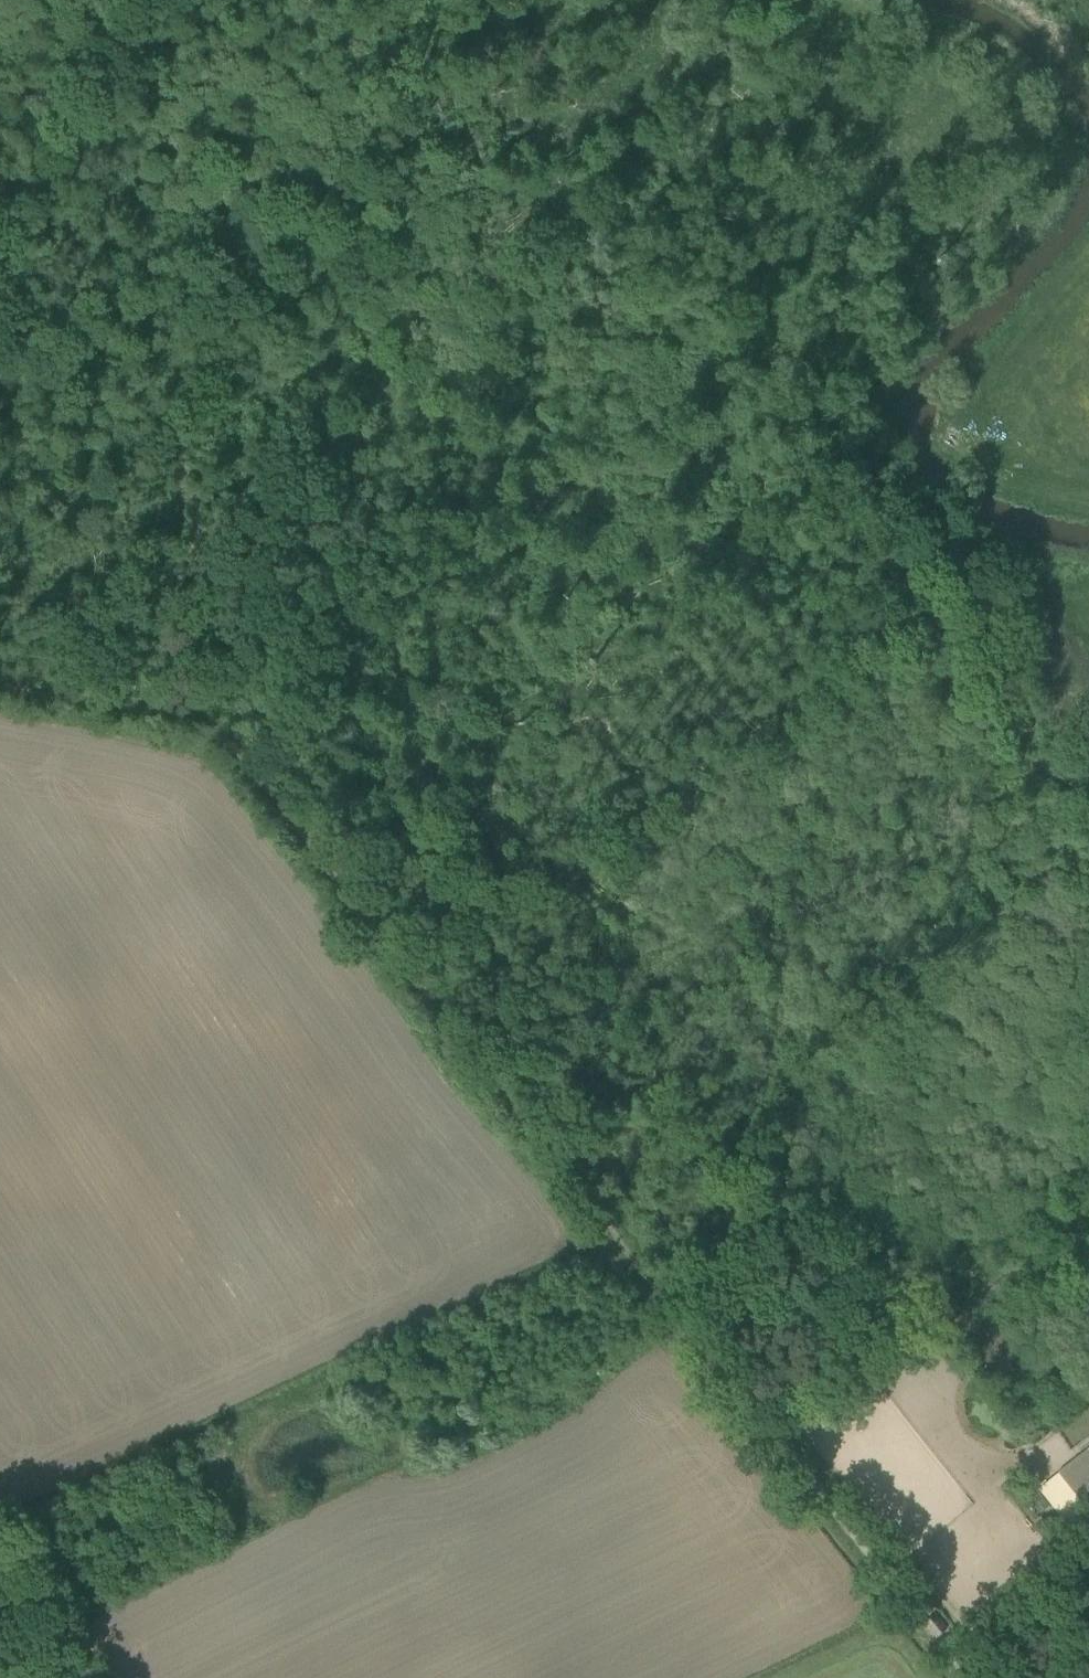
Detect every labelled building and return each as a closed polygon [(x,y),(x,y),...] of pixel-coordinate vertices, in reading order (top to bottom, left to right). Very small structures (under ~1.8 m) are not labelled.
[(1088,1449),(1059,1473),(1087,1507),(1088,1505),(1088,1450),(1088,1449)] [(1038,1492),(1029,1500),(1041,1514),(1050,1506),(1038,1492)]
